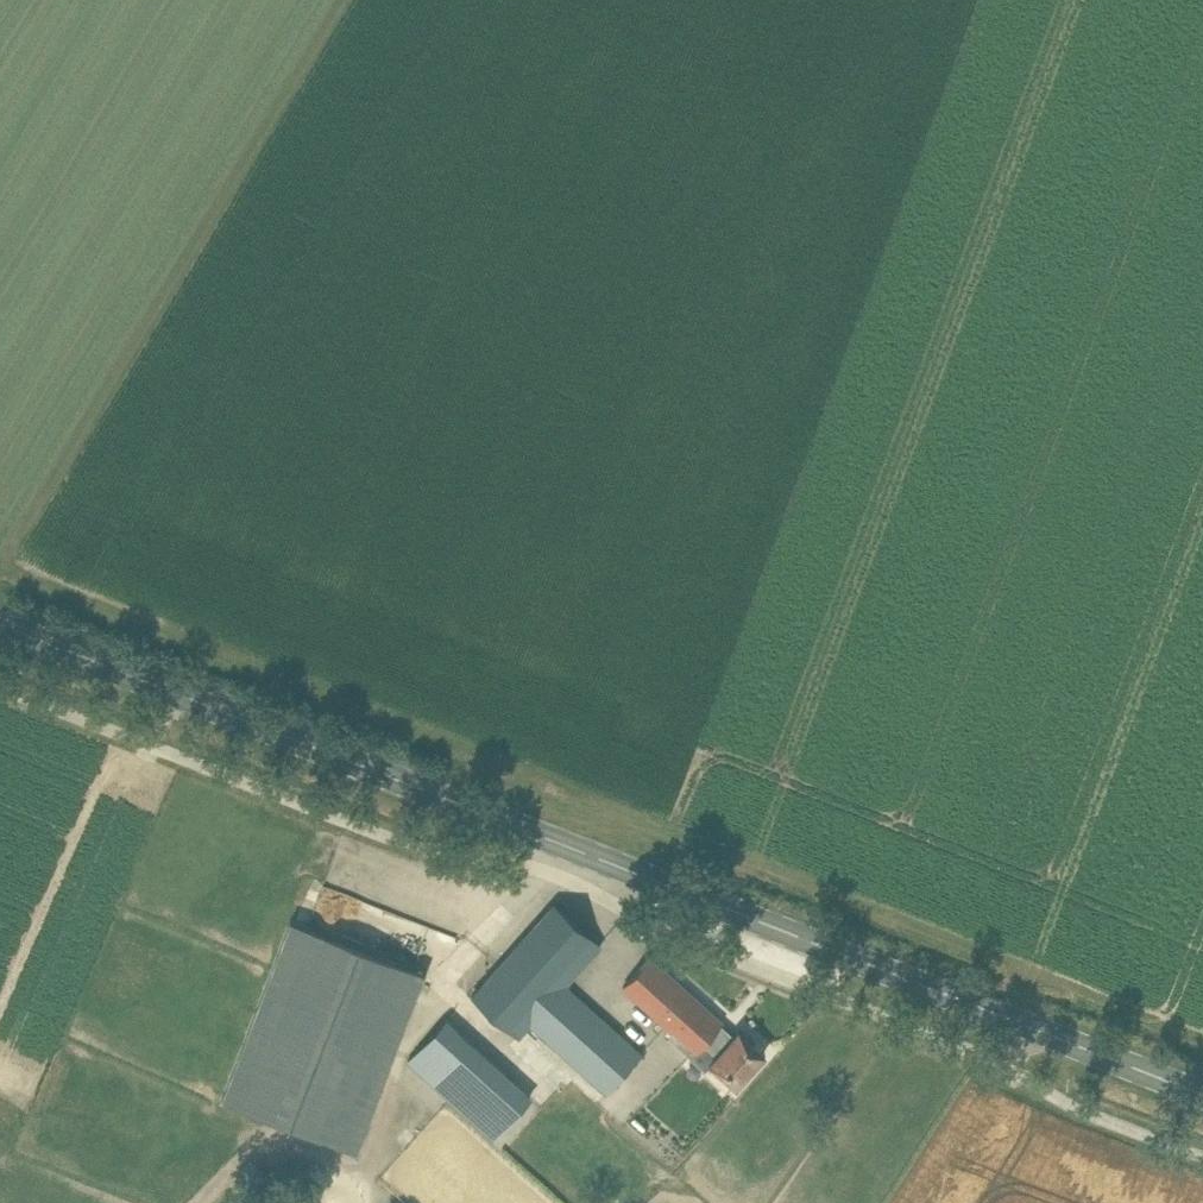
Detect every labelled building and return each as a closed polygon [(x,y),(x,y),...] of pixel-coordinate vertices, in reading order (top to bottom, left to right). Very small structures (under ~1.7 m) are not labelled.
[(555,902),(471,994),(518,1036),(530,1022),(607,1091),(641,1053),(564,984),(601,943),(555,902)] [(291,919),(222,1097),(356,1148),(424,970),(291,919)] [(650,956),(623,985),(673,1030),(668,1035),(704,1068),(710,1061),(736,1084),(764,1053),(738,1029),(734,1034),(720,1022),(722,1021),(650,956)] [(408,1057),(494,1138),(535,1094),(449,1014),(408,1057)]
